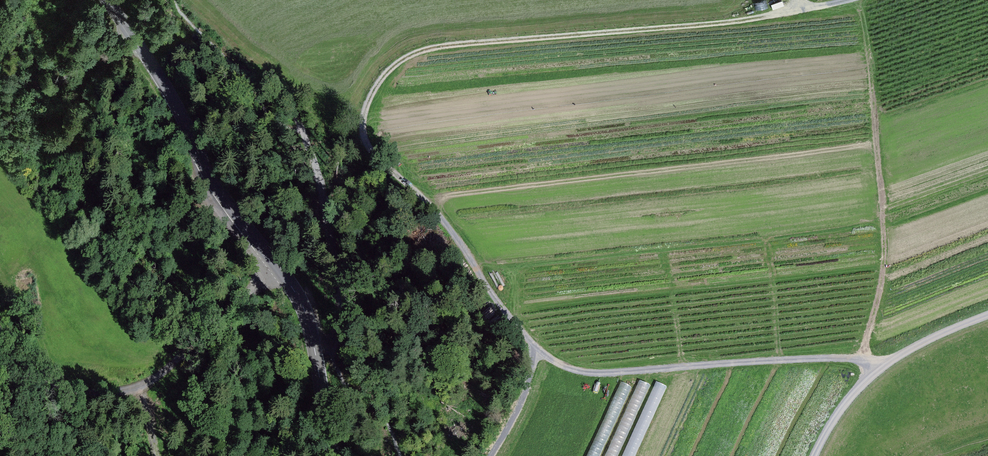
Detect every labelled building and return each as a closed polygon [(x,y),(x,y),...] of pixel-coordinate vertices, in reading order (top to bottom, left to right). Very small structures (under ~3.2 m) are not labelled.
[(642,406),(650,384),(640,380),(632,402),(642,406)] [(623,383),(616,398),(625,402),(632,387),(623,383)]
